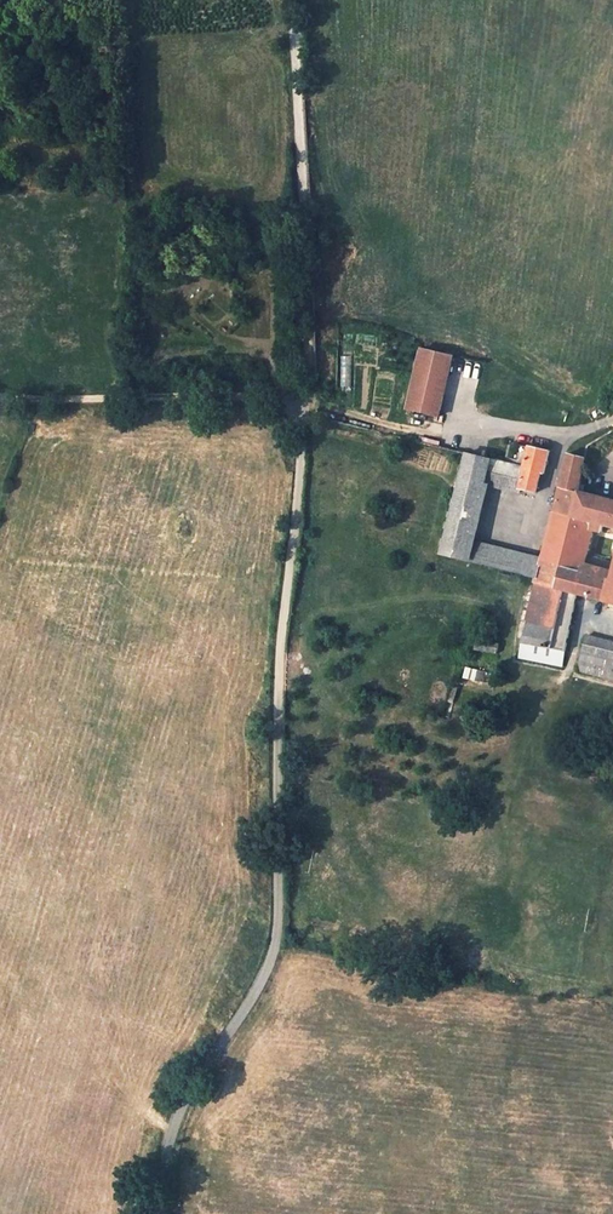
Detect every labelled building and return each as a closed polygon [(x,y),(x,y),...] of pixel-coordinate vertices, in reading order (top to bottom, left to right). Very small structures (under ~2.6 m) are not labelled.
[(284,261),(283,245),(272,246),(272,261),(284,261)] [(407,409),(441,417),(456,356),(422,347),(407,409)] [(524,466),(518,484),(534,489),(539,471),(542,471),(548,448),(530,444),(524,466)] [(441,549),(468,556),(473,537),(487,481),(492,458),(464,452),(441,549)] [(559,486),(577,491),(583,457),(565,452),(559,486)] [(492,458),(487,481),(516,489),(518,484),(524,466),(492,458)] [(537,575),(536,581),(555,586),(567,534),(577,491),(559,486),(542,555),(537,575)] [(577,491),(567,534),(555,586),(536,581),(522,642),(565,650),(575,591),(612,602),(612,562),(609,578),(588,572),(590,566),(581,563),(589,529),(598,531),(600,523),(612,526),(612,500),(577,491)] [(537,575),(542,555),(473,537),(468,556),(537,575)] [(581,653),(612,660),(612,641),(587,634),(581,653)] [(499,643),(476,639),(474,649),(497,653),(499,643)] [(562,664),(565,650),(522,642),(518,657),(562,664)] [(581,653),(580,660),(581,671),(612,679),(612,660),(581,653)] [(449,717),(457,685),(449,682),(440,715),(449,717)]
